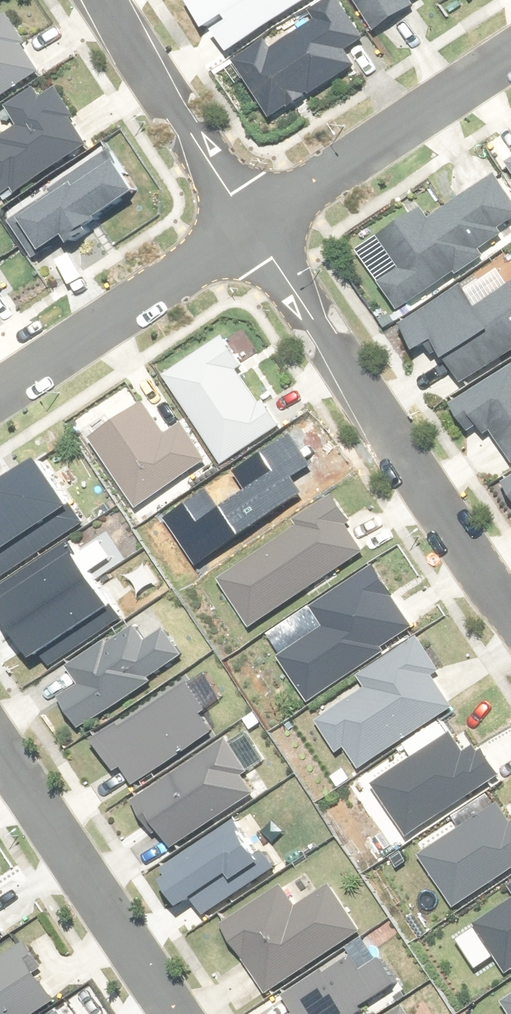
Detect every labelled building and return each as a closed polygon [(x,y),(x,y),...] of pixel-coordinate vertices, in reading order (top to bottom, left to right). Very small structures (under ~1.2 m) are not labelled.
[(192,5),(227,58),(262,35),(316,0),(199,0),(192,5)] [(378,34),(415,10),(410,3),(415,0),(356,0),(378,34)] [(363,38),(344,8),(276,52),(273,47),(242,67),(275,119),(357,66),(346,49),(363,38)] [(2,13),(0,14),(0,103),(41,77),(2,13)] [(50,85),(12,111),(26,131),(0,149),(0,189),(13,207),(95,150),(50,85)] [(142,195),(114,156),(24,220),(51,256),(70,242),(79,254),(99,240),(92,230),(142,195)] [(499,182),(433,225),(426,214),(385,240),(406,272),(383,287),(400,312),(464,271),(462,268),(510,235),(510,200),(499,182)] [(478,312),(463,289),(404,327),(426,361),(438,353),(461,388),(510,355),(510,291),(478,312)] [(245,368),(227,340),(169,378),(228,467),(286,428),(270,403),(263,408),(239,371),(245,368)] [(457,406),(471,428),(488,434),(496,431),(510,454),(510,373),(457,406)] [(168,440),(148,408),(96,441),(139,510),(211,465),(187,428),(168,440)] [(164,518),(196,566),(303,497),(291,480),(310,468),(289,437),(232,474),(244,491),(215,510),(204,492),(164,518)] [(0,584),(87,529),(46,465),(0,494),(0,583),(0,584)] [(366,556),(331,503),(219,578),(255,631),(366,556)] [(76,549),(0,596),(0,600),(38,662),(116,614),(76,549)] [(415,629),(379,573),(321,610),(333,629),(286,659),(313,701),(383,656),(379,651),(415,629)] [(81,689),(63,700),(84,734),(192,666),(157,611),(67,667),(81,689)] [(438,669),(421,642),(362,681),(370,693),(322,725),(342,755),(350,749),(364,769),(456,709),(432,673),(438,669)] [(218,734),(189,687),(99,742),(128,790),(218,734)] [(467,757),(455,739),(380,788),(412,837),(502,777),(482,746),(467,757)] [(261,793),(227,744),(140,803),(174,852),(261,793)] [(503,809),(427,859),(459,907),(510,873),(510,822),(503,809)] [(362,933),(334,890),(324,897),(309,874),(226,927),(270,994),(362,933)] [(478,929),(510,977),(510,906),(478,929)] [(372,946),(289,998),(299,1013),(367,1013),(370,1012),(367,1008),(398,988),(372,946)] [(26,951),(0,968),(0,1013),(45,1013),(60,1004),(26,951)]
